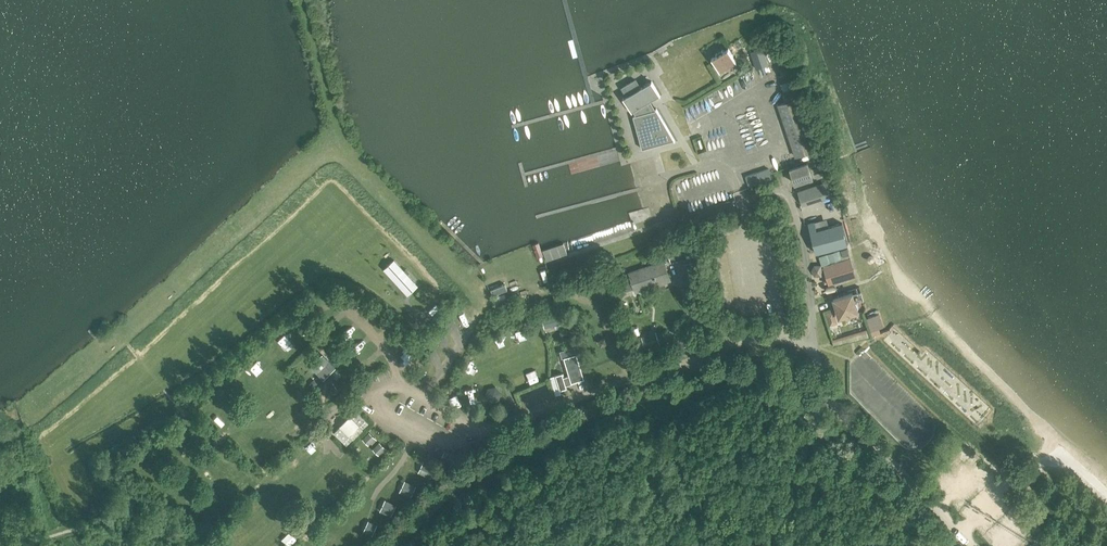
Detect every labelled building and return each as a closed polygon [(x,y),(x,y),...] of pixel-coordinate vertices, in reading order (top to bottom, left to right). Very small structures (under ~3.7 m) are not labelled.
[(711,58),(720,72),(736,62),(728,48),(723,51),(722,50),(716,54),(716,55),(711,58)] [(750,53),(756,69),(769,65),(763,48),(750,53)] [(660,96),(651,81),(651,82),(649,83),(648,83),(645,86),(644,85),(644,86),(640,88),(635,80),(631,82),(630,82),(631,83),(627,85),(626,85),(622,88),(627,96),(624,98),(623,97),(623,98),(632,113),(632,112),(634,110),(637,115),(633,116),(642,149),(674,140),(674,141),(675,141),(656,108),(656,109),(656,110),(654,111),(653,110),(653,109),(652,109),(650,105),(648,102),(659,96),(660,96)] [(809,152),(815,150),(798,99),(778,105),(795,157),(809,152)] [(812,178),(807,163),(790,168),(795,184),(812,178)] [(768,169),(745,176),(748,186),(772,179),(768,169)] [(797,191),(801,204),(831,195),(826,182),(797,191)] [(817,230),(814,222),(808,223),(816,253),(847,245),(842,223),(817,230)] [(677,232),(674,223),(659,228),(662,237),(677,232)] [(665,244),(671,263),(687,257),(681,239),(665,244)] [(842,250),(844,258),(850,257),(847,248),(842,250)] [(855,277),(850,258),(823,267),(829,285),(855,277)] [(394,260),(384,269),(407,294),(417,286),(394,260)] [(636,291),(670,280),(664,261),(629,273),(636,291)] [(491,290),(493,296),(507,290),(505,284),(491,290)] [(494,298),(498,308),(508,304),(504,293),(494,298)] [(833,299),(839,318),(858,312),(852,293),(833,299)] [(564,314),(543,320),(545,328),(555,325),(565,323),(566,322),(564,314)] [(303,318),(296,321),(297,324),(301,333),(304,332),(309,329),(303,318)] [(642,337),(646,349),(660,344),(657,337),(649,340),(648,336),(642,337)] [(566,388),(565,383),(571,381),(572,383),(584,379),(576,354),(564,358),(569,375),(563,377),(562,373),(556,375),(560,390),(566,388)] [(718,357),(719,361),(720,363),(728,360),(726,354),(718,357)] [(312,366),(323,377),(333,367),(322,356),(312,366)] [(334,433),(347,445),(353,439),(353,440),(363,430),(363,429),(369,423),(356,411),(350,416),(352,418),(342,429),(340,427),(334,433)] [(364,438),(369,443),(374,438),(369,433),(364,438)] [(374,448),(379,452),(384,447),(379,442),(374,448)] [(420,472),(430,477),(435,468),(424,463),(420,472)] [(416,487),(406,483),(401,492),(412,497),(416,487)] [(386,502),(382,511),(392,516),(396,507),(386,502)] [(377,525),(370,522),(365,532),(374,536),(376,532),(374,531),(377,525)]
